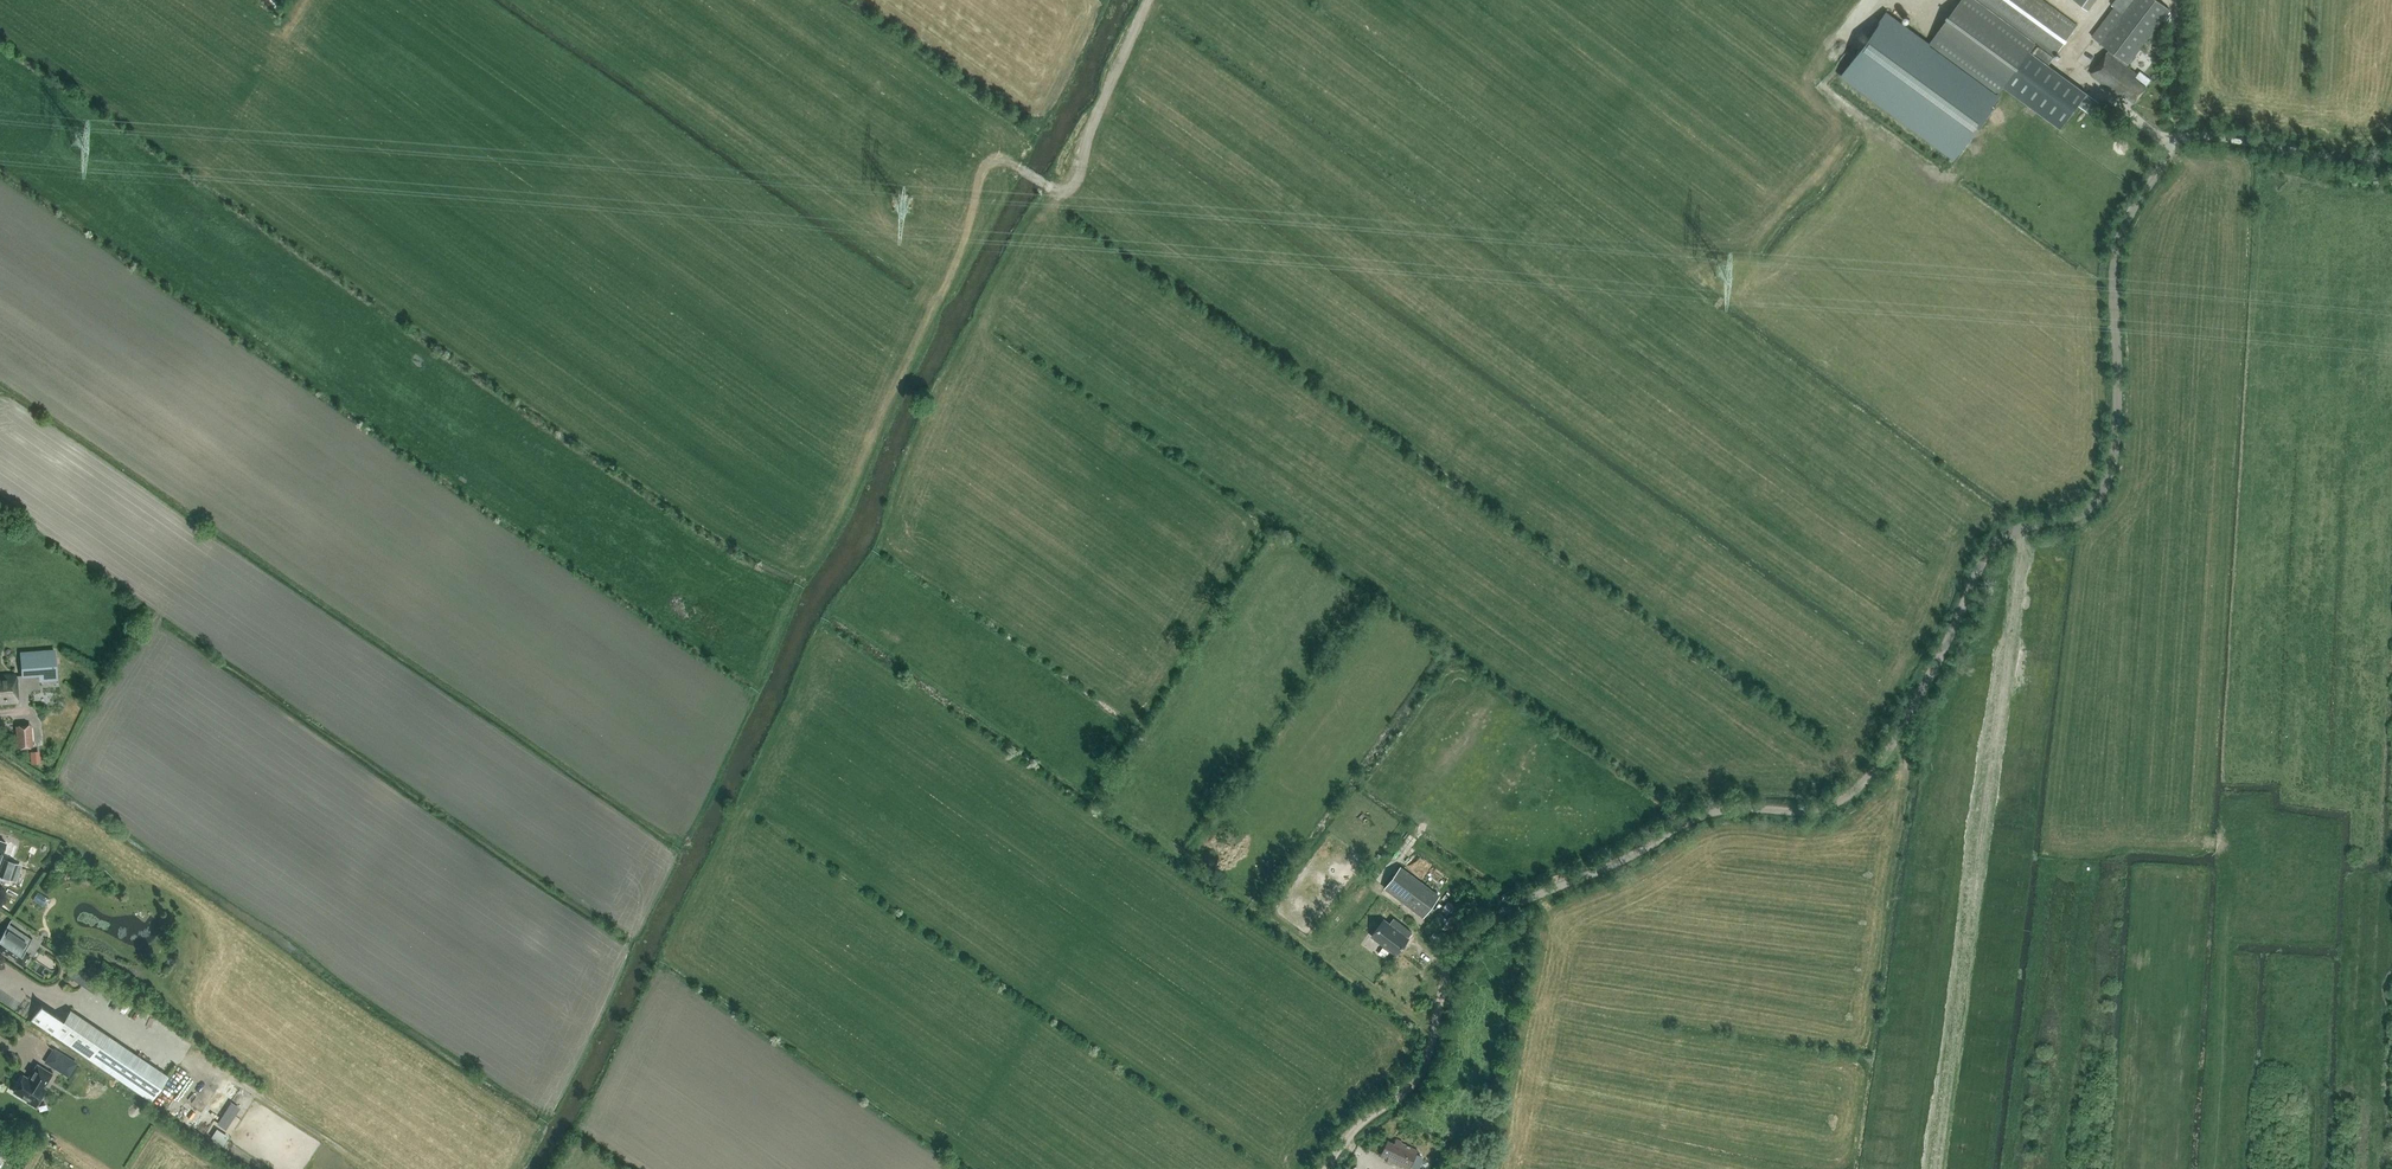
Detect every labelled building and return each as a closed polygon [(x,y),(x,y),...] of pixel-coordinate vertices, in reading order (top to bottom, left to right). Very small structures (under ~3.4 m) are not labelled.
[(2035,29),(2028,39),(1976,0),(1962,0),(1928,46),(1885,14),(1840,74),(1952,157),(1998,97),(1996,96),(2003,86),(2062,129),(2087,94),(2048,65),(2061,48),(2035,29)] [(2095,0),(2076,0),(2089,9),(2095,0)] [(2123,93),(2135,102),(2147,87),(2135,78),(2138,74),(2127,66),(2170,9),(2158,0),(2133,0),(2123,13),(2114,7),(2093,37),(2109,49),(2090,74),(2121,97),(2123,93)] [(23,674),(41,673),(41,680),(56,678),(54,650),(21,652),(23,676),(23,674)] [(0,676),(0,703),(18,702),(16,675),(0,676)] [(18,748),(33,747),(31,725),(17,726),(18,748)] [(17,866),(18,864),(5,859),(0,872),(0,875),(17,881),(21,867),(17,866)] [(1423,918),(1440,895),(1400,865),(1383,888),(1423,918)] [(35,892),(32,900),(46,904),(49,896),(35,892)] [(1458,909),(1447,901),(1430,923),(1441,931),(1458,909)] [(1394,918),(1389,924),(1383,920),(1372,936),(1396,954),(1408,938),(1407,937),(1412,932),(1394,918)] [(17,961),(24,966),(30,957),(24,952),(33,939),(32,938),(31,940),(9,925),(12,920),(11,920),(6,927),(0,923),(0,941),(4,943),(0,950),(8,955),(9,953),(18,959),(17,961)] [(74,961),(66,973),(91,992),(100,981),(74,961)] [(30,1021),(31,1019),(152,1101),(169,1076),(70,1009),(62,1020),(40,1005),(42,1002),(29,1020),(30,1021)] [(78,1062),(64,1054),(59,1063),(72,1071),(78,1062)] [(37,1064),(31,1073),(33,1074),(30,1079),(23,1075),(13,1091),(28,1100),(27,1101),(36,1106),(41,1098),(40,1097),(45,1088),(43,1087),(52,1073),(37,1064)] [(230,1100),(215,1123),(224,1128),(238,1106),(230,1100)] [(222,1144),(228,1135),(215,1127),(209,1136),(222,1144)] [(16,1143),(9,1139),(6,1145),(0,1141),(0,1154),(1,1153),(8,1157),(16,1143)] [(1381,1155),(1409,1168),(1411,1166),(1418,1168),(1419,1168),(1424,1157),(1416,1154),(1418,1150),(1402,1143),(1403,1142),(1396,1139),(1394,1143),(1388,1140),(1381,1155)]
